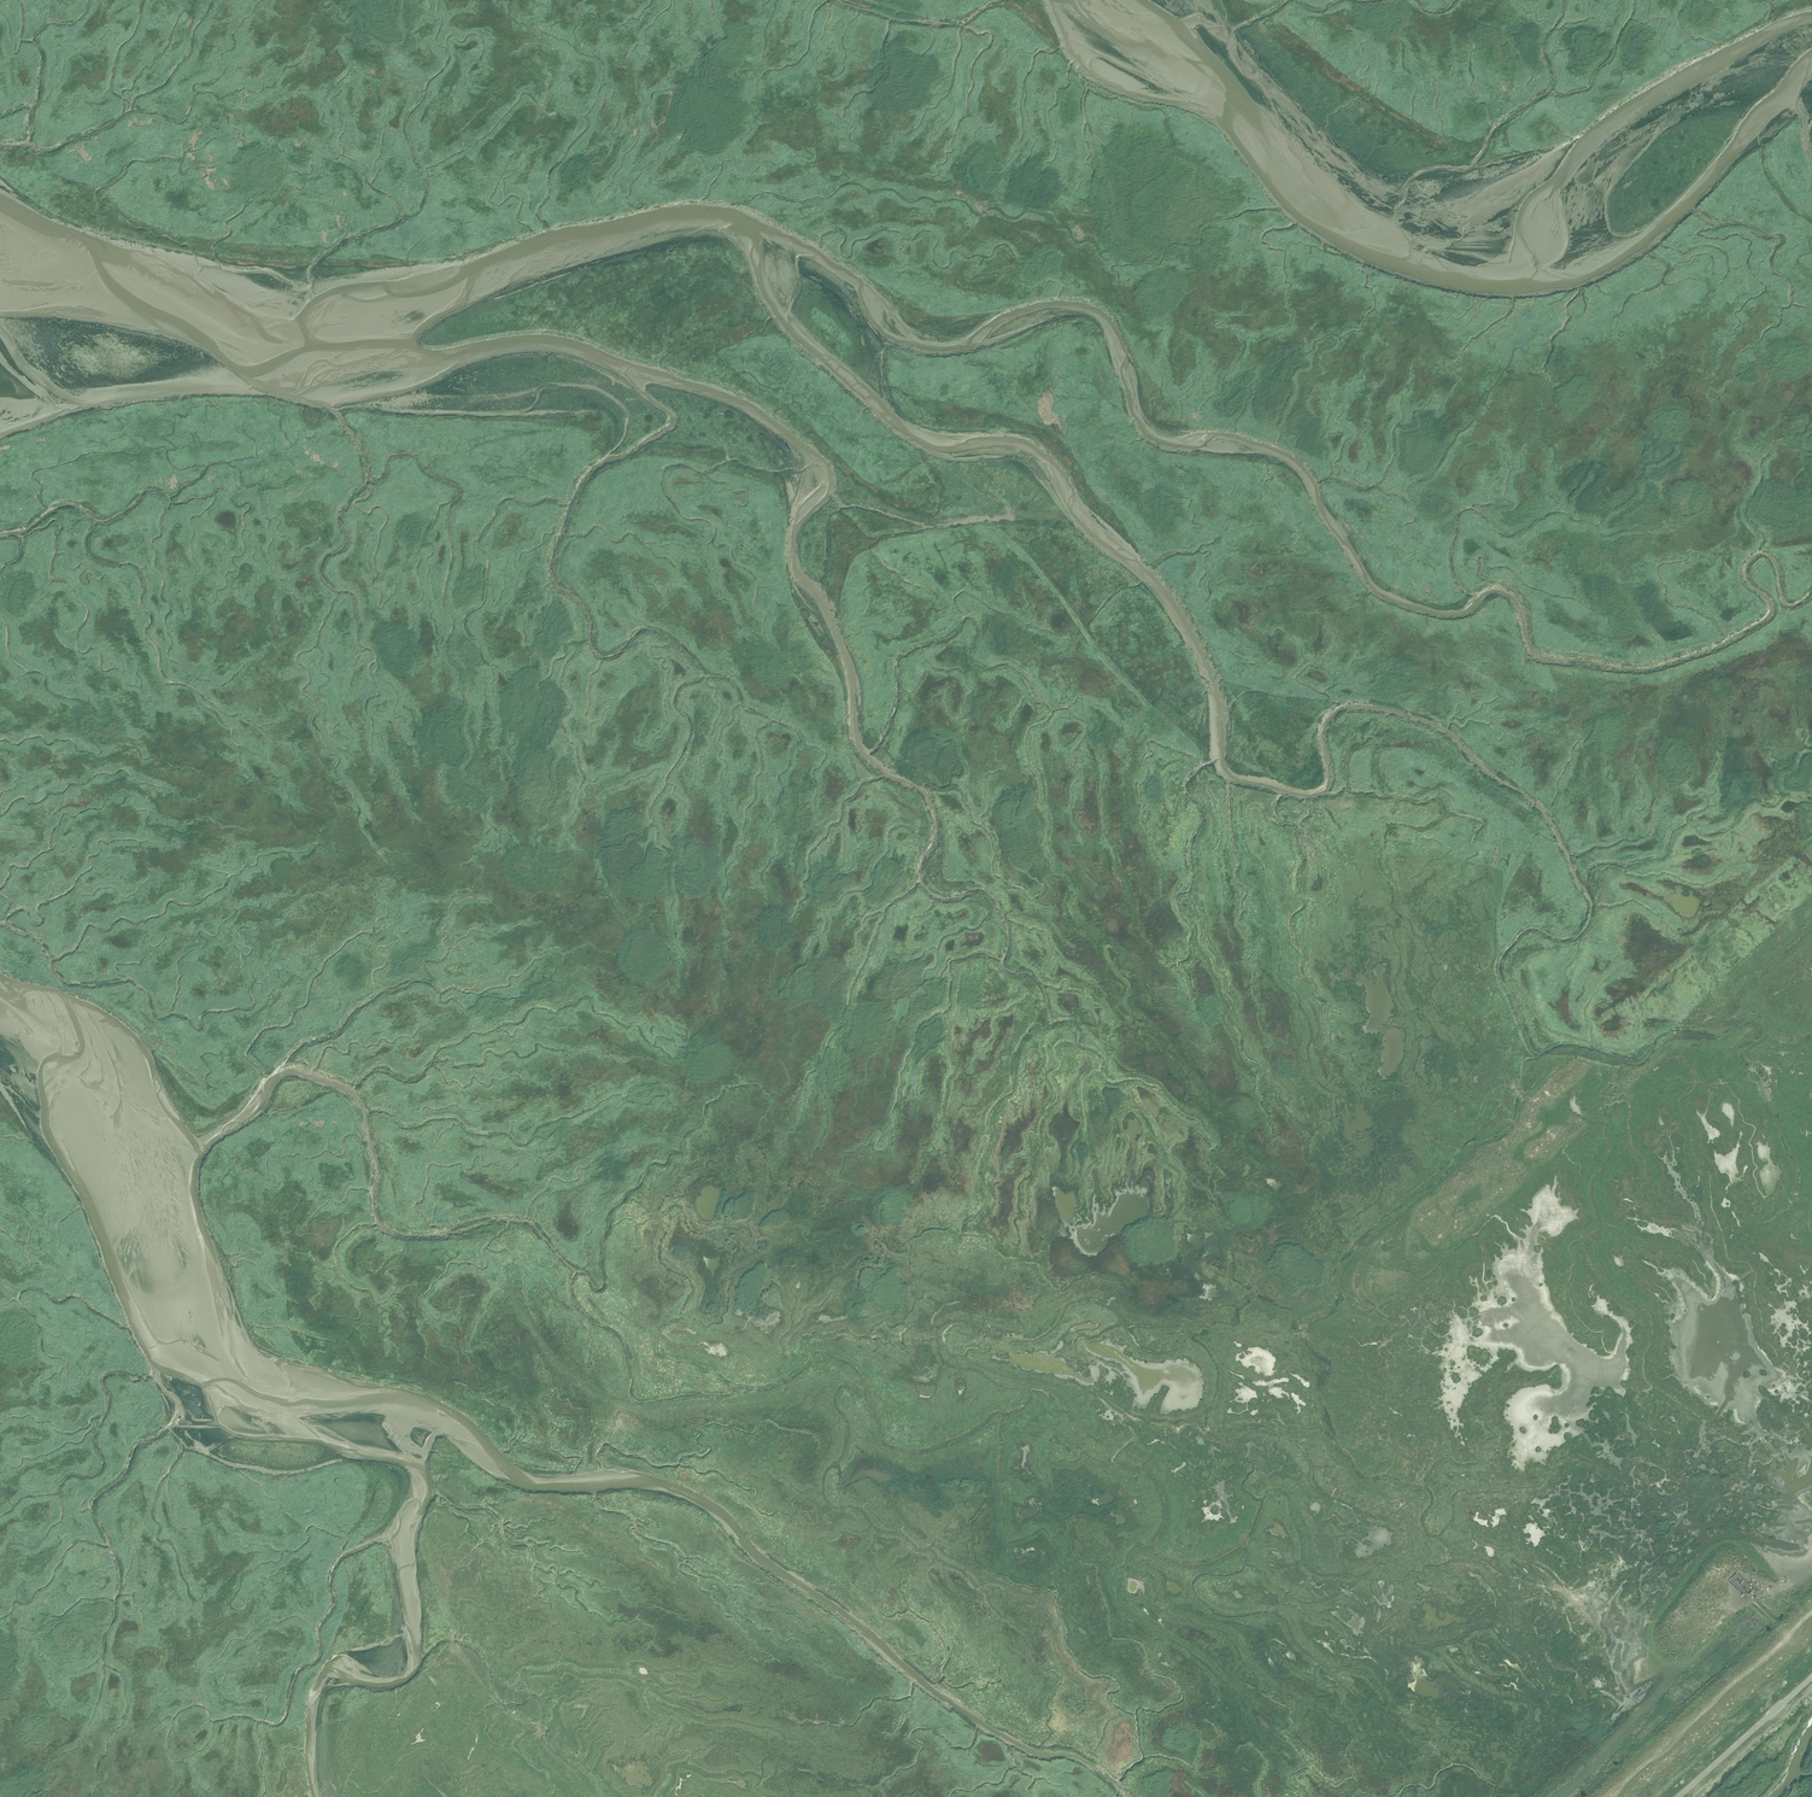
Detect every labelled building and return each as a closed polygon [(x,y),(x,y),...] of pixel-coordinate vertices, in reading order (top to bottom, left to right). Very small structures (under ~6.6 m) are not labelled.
[(1109,1502),(1114,1498),(1106,1490),(1101,1494),(1109,1502)]
